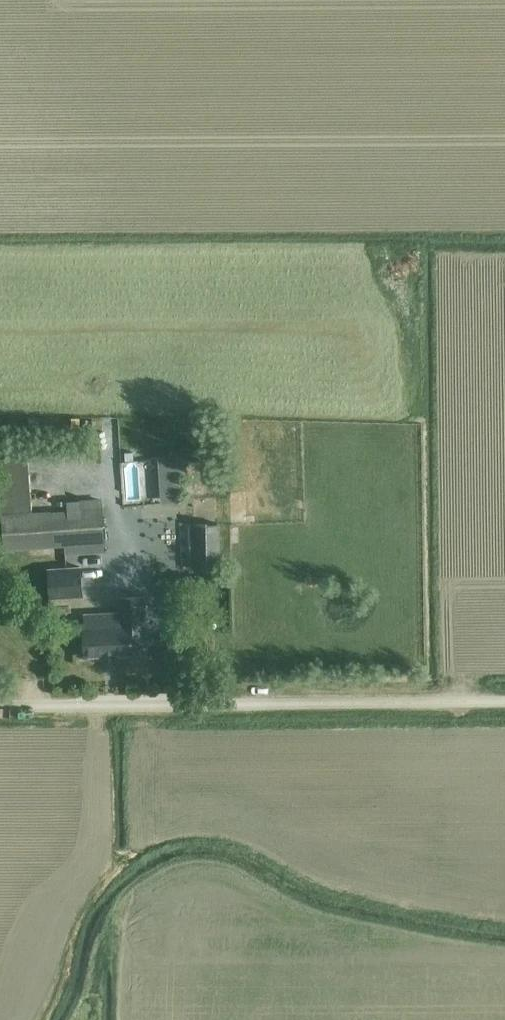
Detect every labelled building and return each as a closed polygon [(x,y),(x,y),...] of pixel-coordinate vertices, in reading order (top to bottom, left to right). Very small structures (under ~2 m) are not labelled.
[(29,440),(29,452),(90,451),(89,440),(29,440)] [(151,455),(135,455),(136,496),(152,495),(151,455)] [(0,458),(0,512),(32,510),(28,456),(0,458)] [(175,492),(174,456),(156,456),(157,492),(175,492)] [(224,490),(224,520),(241,520),(241,490),(224,490)] [(46,513),(2,516),(5,550),(46,547),(65,545),(66,554),(105,551),(105,543),(102,509),(102,497),(82,499),(68,500),(69,511),(51,512),(46,513)] [(218,523),(198,523),(199,569),(219,569),(218,523)] [(81,566),(47,568),(49,598),(83,596),(81,566)] [(134,654),(134,645),(148,644),(145,596),(118,598),(119,612),(84,614),(85,627),(84,627),(86,657),(104,656),(104,661),(116,660),(116,655),(134,654)]
